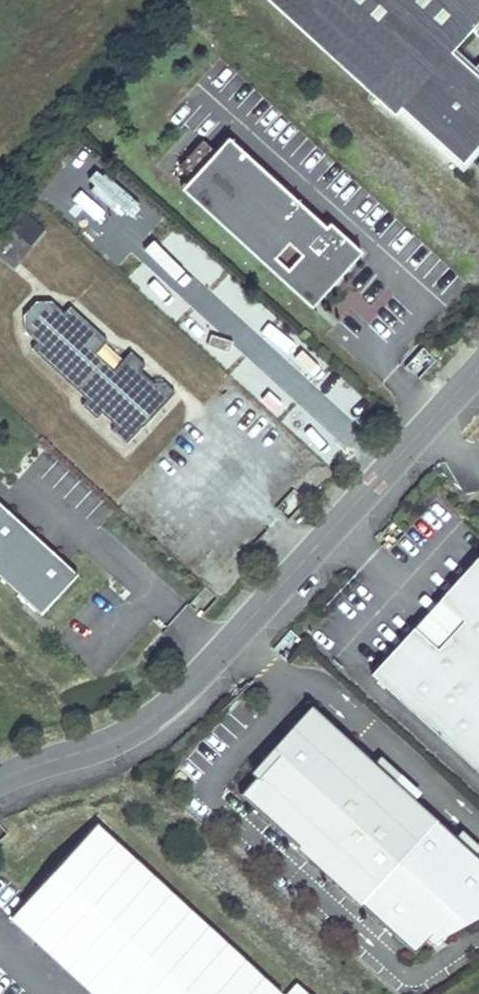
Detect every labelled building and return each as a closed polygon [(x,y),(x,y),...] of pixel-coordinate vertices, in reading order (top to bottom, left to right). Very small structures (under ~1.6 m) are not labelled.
[(394,106),(401,99),(452,147),(463,135),(470,142),(478,132),(478,0),(281,0),(394,106)] [(452,147),(462,156),(478,138),(478,132),(470,142),(463,135),(452,147)] [(365,256),(227,139),(179,190),(309,309),(365,256)] [(62,311),(50,300),(34,300),(22,313),(22,328),(35,340),(30,347),(85,397),(80,403),(95,416),(100,411),(114,424),(110,429),(125,443),(173,391),(163,381),(151,381),(138,369),(143,363),(129,350),(112,368),(94,351),(105,339),(68,305),(62,311)] [(43,620),(84,577),(0,497),(0,579),(43,620)] [(446,605),(466,623),(440,652),(421,633),(378,680),(478,772),(478,569),(446,605)] [(314,710),(293,732),(296,736),(240,796),(360,907),(437,824),(314,710)] [(90,993),(281,993),(282,993),(96,821),(7,917),(90,993)] [(301,984),(290,993),(310,993),(301,984)]
